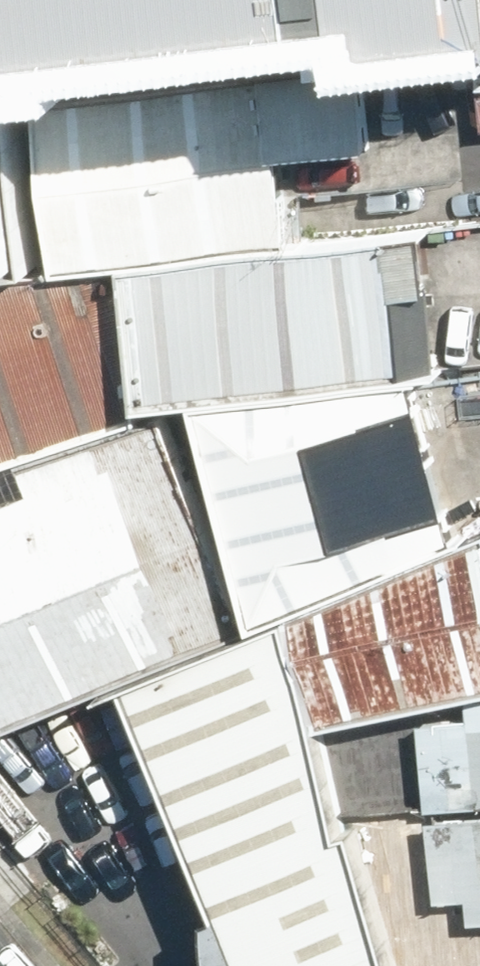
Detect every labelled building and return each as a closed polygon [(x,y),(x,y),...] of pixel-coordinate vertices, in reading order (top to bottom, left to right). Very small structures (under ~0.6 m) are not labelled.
[(34,255),(12,45),(387,1),(392,27),(479,17),(479,0),(0,0),(0,258),(34,255)] [(60,261),(128,254),(290,238),(278,146),(374,135),(364,51),(256,62),(40,83),(60,261)] [(128,254),(142,399),(195,394),(413,372),(439,369),(425,225),(290,238),(128,254)] [(144,411),(142,399),(128,254),(60,261),(43,262),(0,267),(0,457),(144,411)] [(290,608),(454,540),(413,372),(195,394),(258,621),(290,608)] [(0,457),(0,728),(123,678),(253,623),(161,407),(144,411),(0,457)] [(317,722),(479,688),(479,531),(454,540),(290,608),(317,722)] [(123,678),(219,905),(205,912),(213,965),(395,965),(356,822),(342,826),(317,722),(290,608),(258,621),(253,623),(123,678)] [(434,804),(479,799),(479,696),(467,698),(470,733),(444,735),(447,766),(431,767),(434,804)] [(468,921),(479,920),(479,812),(426,816),(434,891),(464,888),(468,921)]
